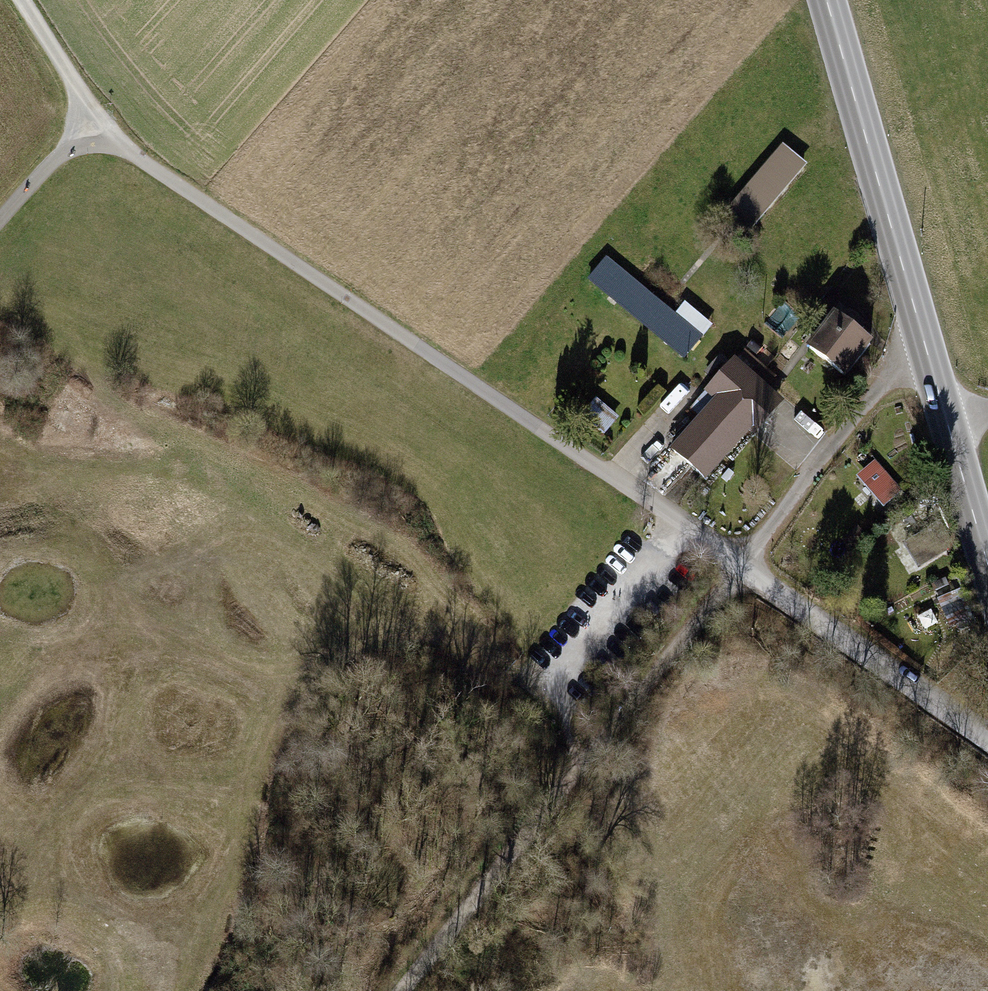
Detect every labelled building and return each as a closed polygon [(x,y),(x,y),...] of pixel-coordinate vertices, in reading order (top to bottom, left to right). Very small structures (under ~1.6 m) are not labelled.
[(778,149),(712,225),(734,244),(800,169),(778,149)] [(601,262),(585,282),(679,358),(695,338),(601,262)] [(834,316),(806,353),(845,383),(873,347),(861,338),(866,331),(840,310),(835,317),(834,316)] [(665,455),(698,485),(744,435),(749,439),(776,409),(730,367),(706,392),(715,401),(665,455)] [(871,459),(853,474),(878,504),(896,488),(871,459)] [(838,538),(846,547),(860,535),(852,525),(838,538)] [(901,541),(916,565),(939,551),(924,527),(901,541)] [(935,601),(946,624),(961,617),(950,594),(935,601)]
